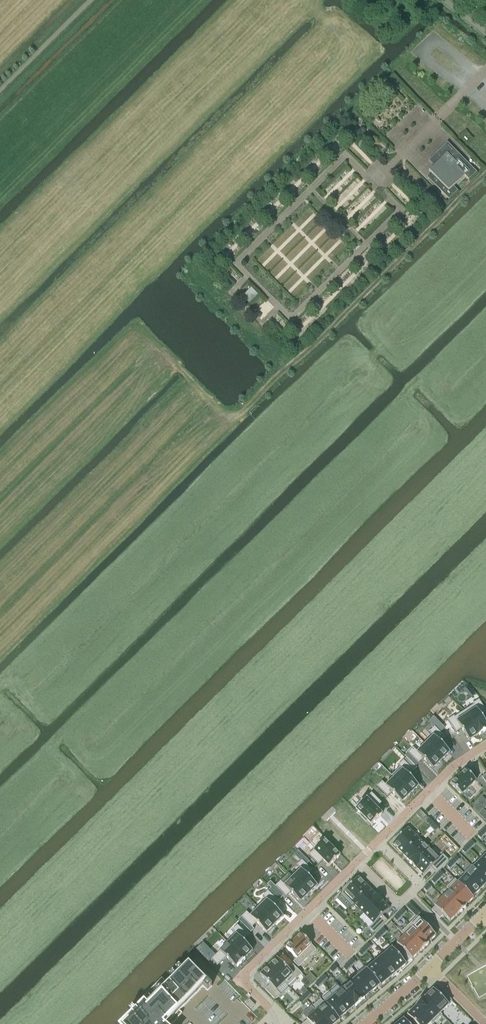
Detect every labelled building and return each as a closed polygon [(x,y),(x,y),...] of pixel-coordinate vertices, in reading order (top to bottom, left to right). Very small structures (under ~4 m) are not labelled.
[(432,175),(428,178),(449,200),(458,191),(454,187),(465,176),(469,180),(477,173),(474,170),(469,165),(447,143),(437,153),(437,154),(431,159),(436,164),(429,171),(432,175)] [(464,712),(479,735),(479,736),(485,731),(485,724),(481,716),(485,713),(485,711),(479,700),(473,704),(473,705),(464,712)] [(454,717),(448,721),(456,733),(461,729),(469,741),(479,735),(464,712),(455,718),(454,717)] [(433,737),(425,745),(441,761),(450,753),(440,743),(445,738),(434,727),(429,733),(433,737)] [(413,748),(408,753),(418,764),(423,759),(433,769),(441,761),(425,745),(417,753),(413,748)] [(400,768),(392,776),(394,778),(410,795),(419,786),(409,776),(413,771),(403,761),(398,766),(400,768)] [(466,770),(451,784),(462,795),(463,794),(469,800),(474,794),(469,788),(476,781),(466,770)] [(382,782),(377,787),(387,797),(392,793),(402,803),(410,795),(394,778),(386,786),(382,782)] [(366,798),(356,809),(361,815),(360,816),(366,822),(367,821),(371,825),(382,814),(376,808),(381,803),(371,794),(366,799),(366,798)] [(478,814),(483,809),(478,805),(474,810),(478,814)] [(425,822),(430,827),(434,824),(429,819),(425,822)] [(438,828),(434,824),(430,827),(435,832),(438,828)] [(392,844),(403,854),(418,838),(408,828),(400,836),(399,835),(394,839),(395,841),(392,844)] [(481,839),(485,834),(482,831),(477,835),(481,839)] [(429,849),(418,838),(403,854),(409,861),(412,865),(429,849)] [(314,851),(309,856),(318,865),(323,860),(329,867),(340,856),(336,852),(337,851),(331,845),(330,846),(324,840),(313,851),(314,851)] [(471,841),(467,846),(470,849),(475,845),(471,841)] [(465,854),(470,849),(467,846),(462,851),(465,854)] [(439,859),(429,849),(412,865),(416,869),(417,868),(423,875),(431,868),(435,873),(448,860),(443,855),(439,859)] [(456,856),(451,861),(455,865),(460,860),(456,856)] [(481,860),(473,867),(473,868),(485,881),(485,865),(481,860)] [(301,870),(293,878),(309,894),(317,886),(307,876),(312,871),(306,865),(302,861),(301,862),(297,866),(301,870)] [(450,869),(455,865),(451,861),(447,866),(450,869)] [(485,884),(485,881),(473,868),(473,867),(472,866),(463,874),(465,876),(465,875),(480,890),(485,884)] [(441,871),(436,876),(439,880),(444,875),(441,871)] [(473,897),(480,890),(465,875),(465,876),(458,883),(472,898),(473,897)] [(435,884),(439,880),(436,876),(431,881),(435,884)] [(341,895),(337,899),(347,909),(351,905),(352,905),(354,904),(353,903),(369,888),(358,877),(355,880),(354,879),(349,884),(351,885),(341,895)] [(281,882),(275,887),(286,897),(290,893),(300,903),(309,894),(293,878),(285,886),(281,882)] [(446,887),(450,891),(466,906),(473,899),(474,898),(473,897),(472,898),(458,883),(455,879),(446,887)] [(428,884),(423,889),(427,892),(432,887),(428,884)] [(369,888),(353,903),(354,904),(363,914),(380,898),(376,894),(375,895),(369,888)] [(267,901),(259,909),(275,925),(283,917),(273,907),(278,902),(268,891),(263,897),(267,901)] [(467,906),(466,906),(450,891),(442,898),(458,914),(457,914),(458,915),(467,906)] [(380,898),(363,914),(373,924),(369,928),(374,933),(387,921),(382,916),(389,909),(383,902),(383,901),(380,898)] [(450,921),(457,914),(458,914),(442,898),(435,906),(435,905),(434,906),(435,907),(432,910),(440,919),(443,915),(450,922),(450,921)] [(339,908),(335,912),(340,917),(343,913),(339,908)] [(241,917),(238,921),(250,933),(254,930),(252,928),(256,923),(266,933),(275,925),(259,909),(251,917),(247,912),(241,917)] [(403,909),(398,914),(402,917),(407,913),(403,909)] [(343,913),(340,917),(344,921),(348,918),(343,913)] [(398,914),(394,918),(397,922),(402,917),(398,914)] [(417,917),(409,925),(428,944),(428,943),(435,936),(436,936),(429,929),(433,926),(425,917),(421,921),(417,917)] [(409,925),(401,933),(404,936),(405,936),(420,951),(420,952),(429,944),(428,943),(428,944),(409,925)] [(236,935),(228,943),(244,959),(245,959),(253,951),(243,941),(248,936),(237,926),(232,931),(236,935)] [(383,928),(379,933),(382,937),(387,932),(383,928)] [(379,933),(374,938),(377,941),(382,937),(379,933)] [(301,934),(286,948),(297,959),(293,962),(298,967),(316,950),(311,945),(301,934)] [(393,949),(399,957),(405,951),(412,958),(411,958),(412,959),(413,959),(420,952),(420,951),(405,936),(404,936),(397,943),(397,944),(393,949)] [(203,942),(196,950),(209,962),(211,960),(217,966),(226,958),(236,968),(237,967),(245,960),(245,959),(244,959),(228,943),(220,951),(216,955),(203,942)] [(368,944),(363,948),(367,952),(372,947),(368,944)] [(363,948),(359,953),(362,957),(367,952),(363,948)] [(392,948),(383,955),(398,972),(406,965),(406,964),(411,958),(412,958),(405,951),(399,957),(393,949),(392,948)] [(383,955),(375,962),(389,979),(398,972),(383,955)] [(277,959),(269,967),(285,983),(284,983),(288,986),(296,978),(297,979),(302,974),(292,963),(287,968),(277,958),(276,959),(277,959)] [(353,959),(348,964),(351,967),(356,962),(353,959)] [(367,969),(380,985),(381,986),(381,985),(389,979),(375,962),(367,969)] [(123,1023),(171,1023),(182,1013),(179,1010),(203,987),(207,991),(212,987),(189,963),(167,984),(162,979),(140,1001),(143,1004),(123,1023)] [(348,964),(343,968),(347,972),(351,967),(348,964)] [(334,965),(329,970),(333,973),(338,969),(334,965)] [(260,974),(260,975),(270,985),(265,990),(276,1000),(281,995),(288,987),(288,986),(284,983),(285,983),(269,967),(261,975),(260,974)] [(366,967),(357,974),(358,976),(359,976),(372,992),(380,985),(367,969),(366,967)] [(310,973),(306,977),(312,983),(316,979),(310,973)] [(324,975),(319,980),(323,984),(328,979),(324,975)] [(358,976),(350,983),(364,999),(364,998),(372,992),(359,976),(358,976)] [(305,977),(301,982),(307,988),(311,984),(305,977)] [(319,980),(315,985),(318,988),(323,984),(319,980)] [(343,989),(342,990),(355,1006),(356,1007),(356,1006),(365,999),(364,998),(364,999),(350,983),(343,989)] [(340,988),(332,995),(347,1013),(355,1006),(342,990),(343,989),(341,988),(340,988)] [(425,998),(440,1014),(440,1013),(448,1005),(449,1005),(448,1004),(452,1001),(443,992),(440,996),(433,989),(433,990),(425,998)] [(305,995),(303,996),(307,1000),(311,995),(308,991),(305,995)] [(332,995),(324,1002),(339,1019),(347,1013),(332,995)] [(303,996),(298,1001),(302,1004),(307,1000),(303,996)] [(415,1006),(416,1007),(416,1006),(431,1022),(433,1023),(442,1015),(440,1013),(440,1014),(425,998),(424,997),(415,1006)] [(314,1010),(316,1012),(316,1011),(327,1023),(335,1023),(340,1020),(340,1021),(340,1020),(339,1019),(324,1002),(314,1010)] [(403,1019),(407,1023),(414,1023),(415,1023),(417,1023),(429,1023),(431,1022),(416,1006),(416,1007),(408,1015),(407,1015),(408,1016),(404,1019),(403,1018),(403,1019)] [(303,1023),(327,1023),(316,1011),(316,1012),(307,1019),(307,1020),(303,1023)]
